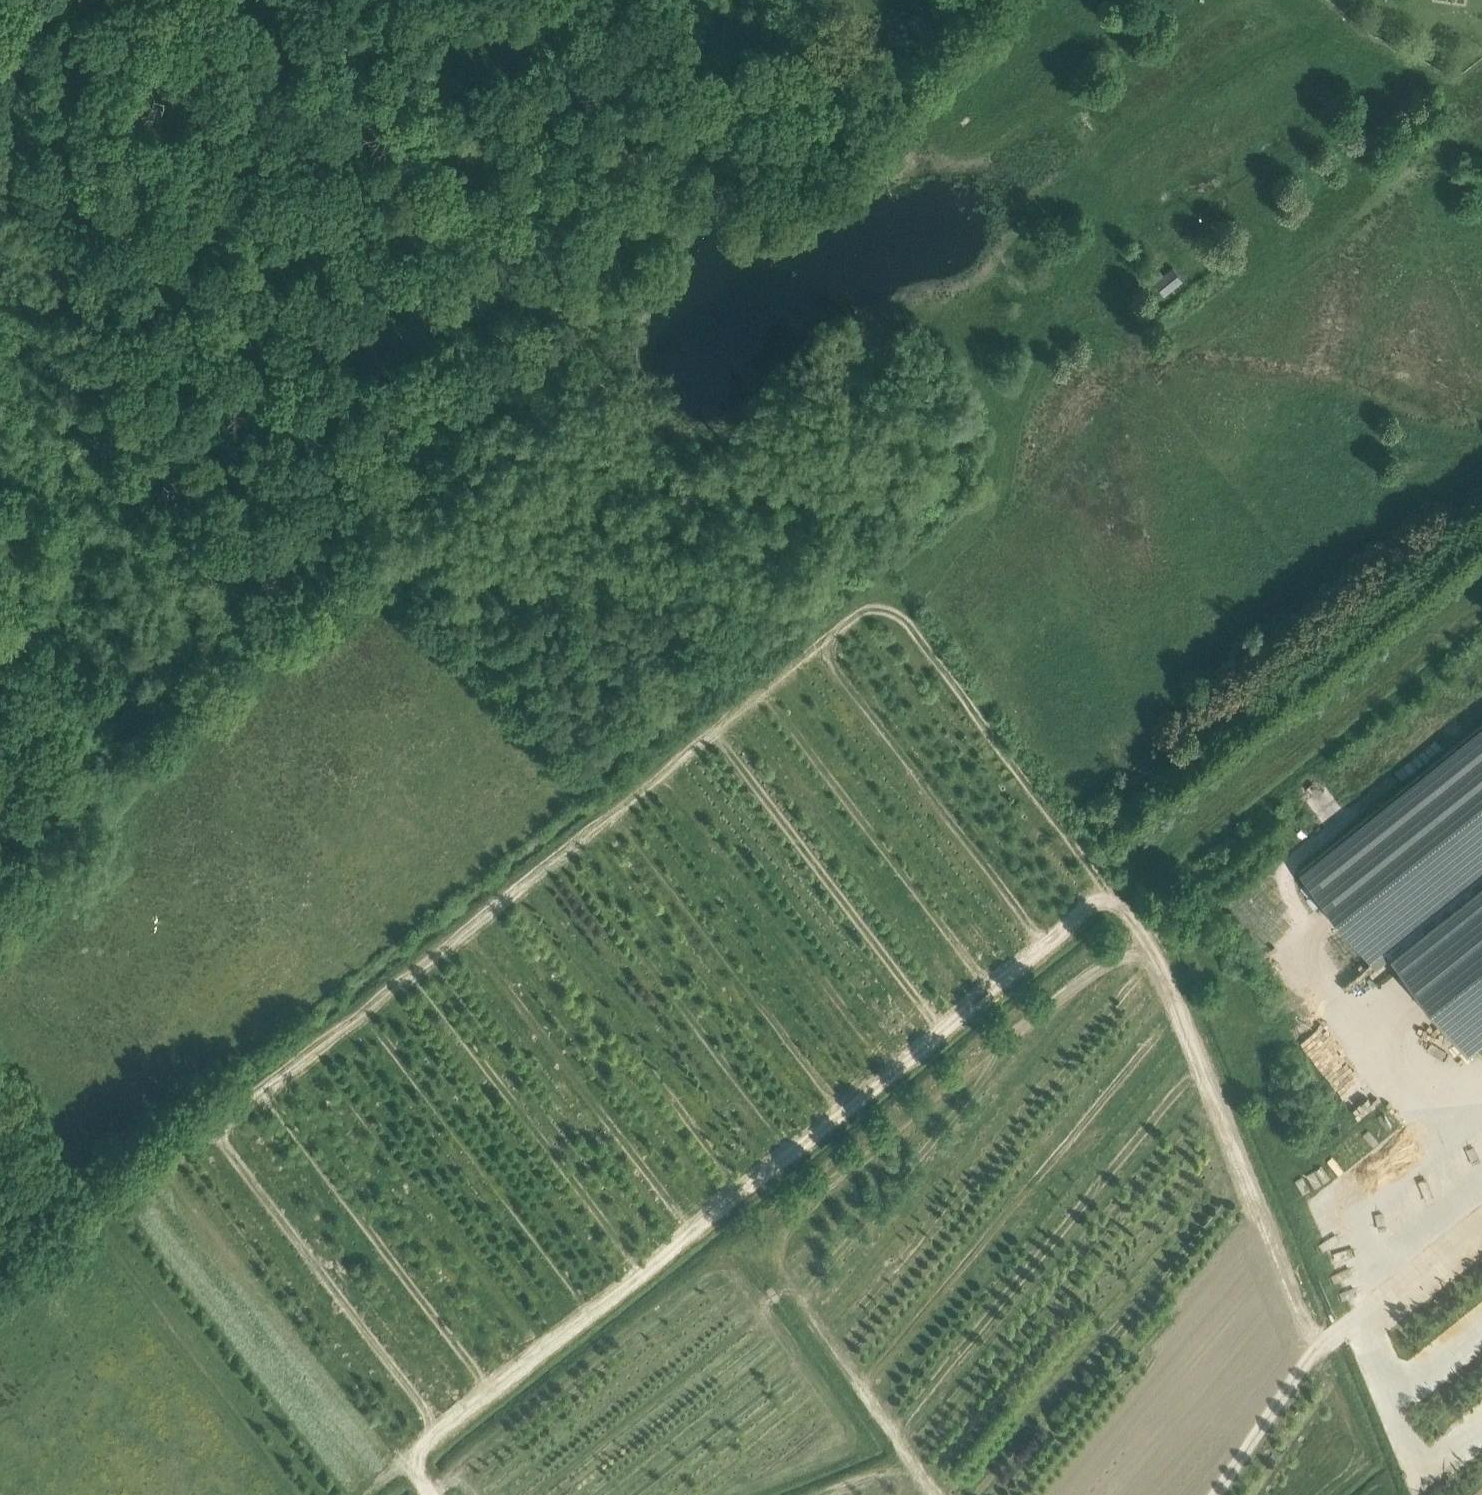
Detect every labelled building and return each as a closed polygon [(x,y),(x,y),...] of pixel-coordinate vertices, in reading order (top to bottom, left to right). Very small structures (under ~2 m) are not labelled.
[(1300,872),(1375,965),(1390,953),(1467,1048),(1481,1036),(1481,725),(1300,872)] [(1327,788),(1310,803),(1324,819),(1342,804),(1327,788)] [(1357,1082),(1352,1075),(1364,1066),(1333,1026),(1304,1048),(1341,1095),(1357,1082)] [(1342,1098),(1357,1113),(1376,1094),(1361,1079),(1342,1098)]
